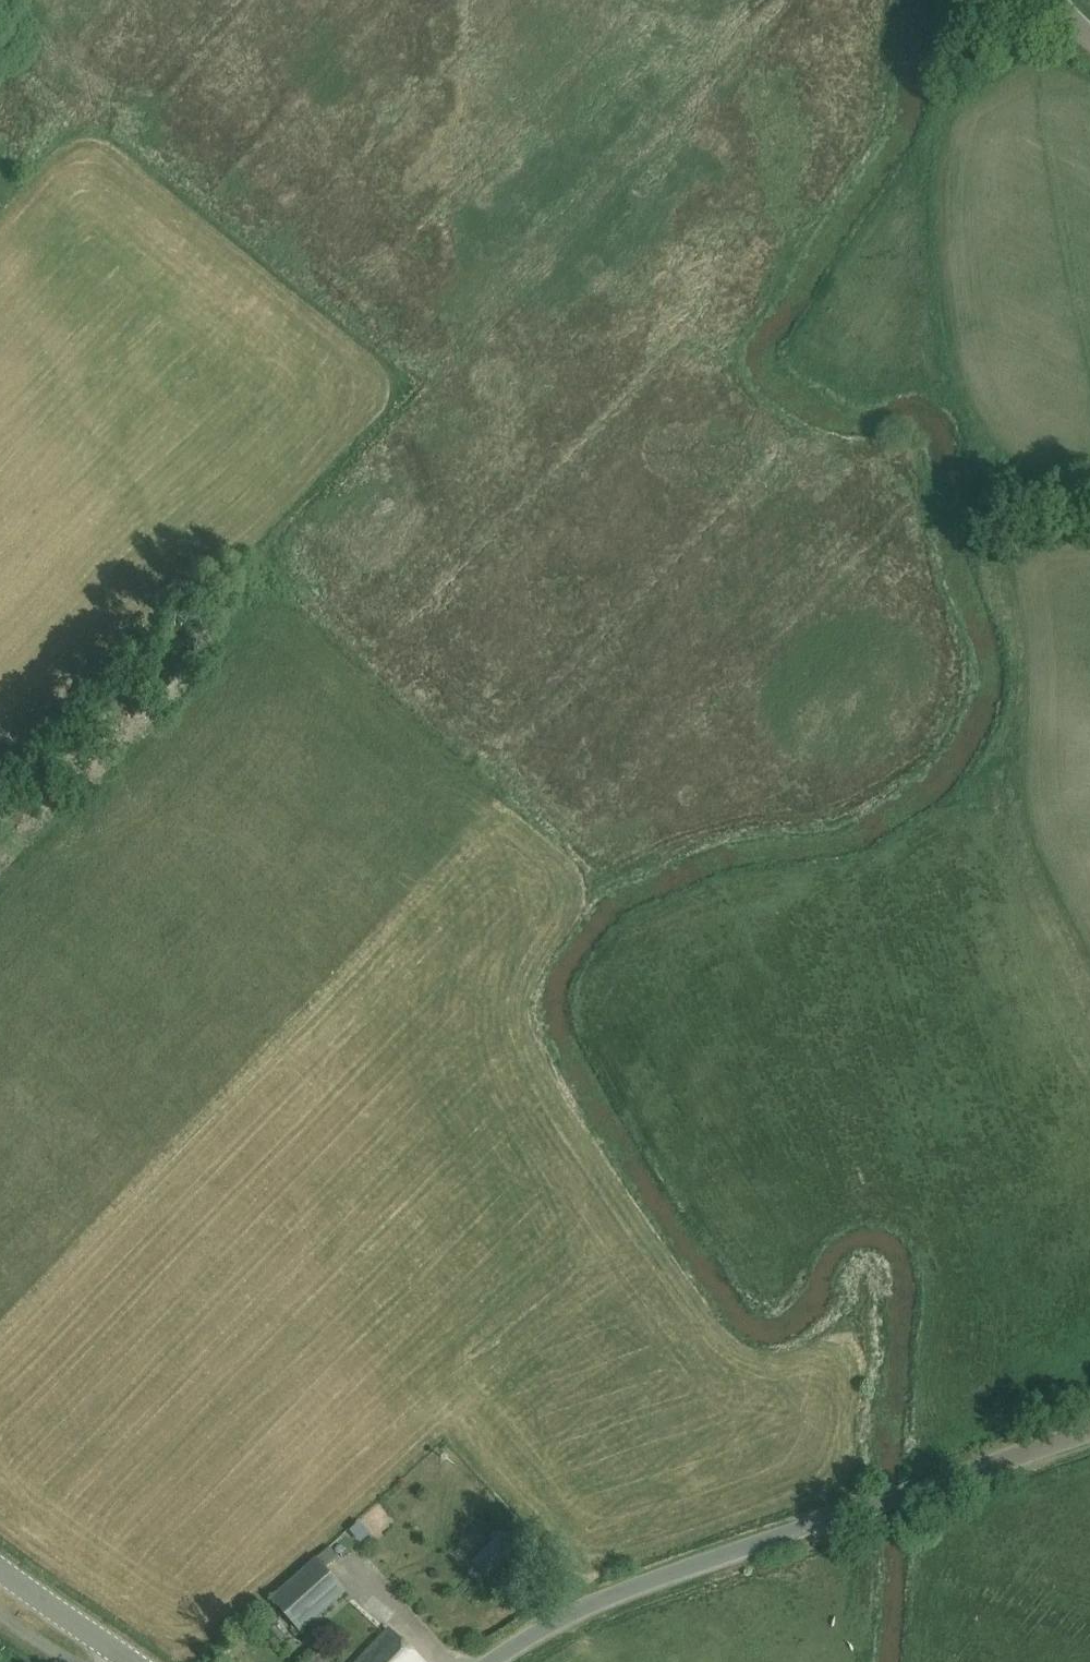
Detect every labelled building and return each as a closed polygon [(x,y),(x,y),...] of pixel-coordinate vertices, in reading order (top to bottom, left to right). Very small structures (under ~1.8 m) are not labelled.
[(502,1532),(474,1563),(487,1575),(515,1544),(502,1532)] [(346,1590),(317,1557),(271,1598),(300,1631),(346,1590)] [(275,1632),(292,1645),(301,1633),(284,1621),(275,1632)] [(389,1629),(357,1661),(423,1661),(389,1629)]
